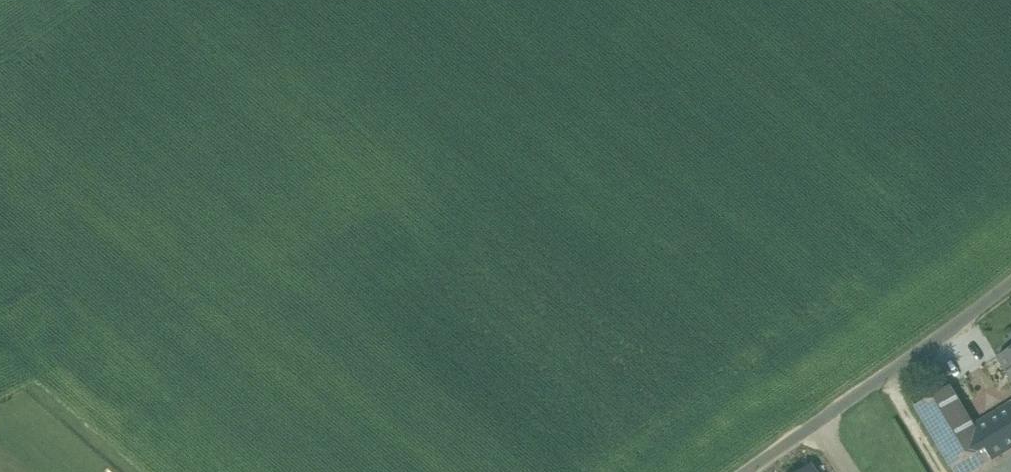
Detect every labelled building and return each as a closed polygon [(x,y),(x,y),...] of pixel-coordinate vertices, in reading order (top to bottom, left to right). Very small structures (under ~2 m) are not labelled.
[(998,356),(1010,379),(1010,348),(998,356)] [(950,384),(916,405),(952,467),(986,447),(987,446),(974,425),(950,384)] [(974,425),(987,446),(986,447),(992,459),(1010,448),(1010,402),(974,425)] [(992,459),(986,447),(952,467),(955,471),(971,471),(992,459)]
